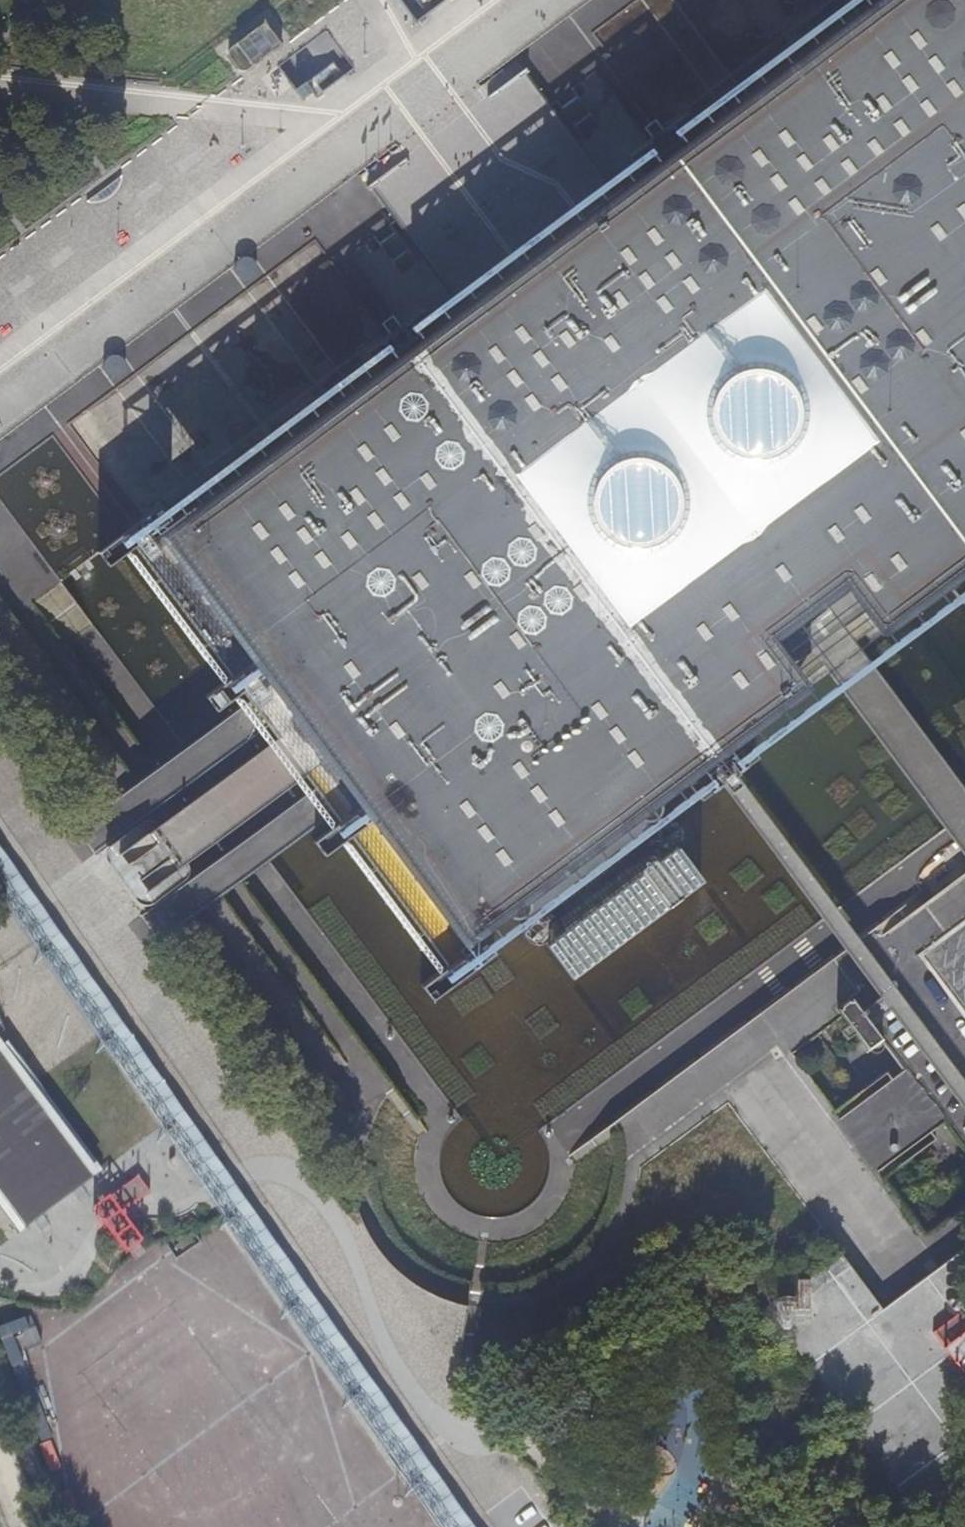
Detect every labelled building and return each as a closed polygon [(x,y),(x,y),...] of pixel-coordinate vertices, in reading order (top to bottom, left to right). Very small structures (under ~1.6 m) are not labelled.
[(124,533),(98,553),(106,565),(137,543),(235,674),(205,697),(213,708),(244,685),(253,697),(256,702),(295,753),(322,789),(337,809),(342,816),(311,841),(321,855),(353,831),(452,962),(420,987),(429,999),(494,952),(484,939),(691,782),(701,795),(719,781),(727,776),(735,770),(757,753),(754,749),(747,740),(846,665),(955,585),(962,596),(964,598),(964,597),(964,0),(861,0),(699,121),(690,109),(663,129),(636,149),(646,163),(534,247),(433,321),(424,309),(388,335),(368,351),(376,363),(168,518),(160,506),(139,522),(131,528),(124,533)] [(281,45),(265,24),(231,49),(228,52),(229,57),(239,69),(243,71),(247,70),(281,45)] [(307,83),(296,90),(303,100),(314,92),(307,83)] [(58,214),(67,238),(90,230),(81,205),(58,214)] [(257,266),(257,264),(257,261),(255,258),(254,256),(251,255),(249,254),(246,253),(243,253),(241,254),(239,255),(238,256),(236,258),(235,261),(235,263),(235,266),(236,269),(237,271),(239,273),(242,275),(244,275),(247,275),(250,275),(252,273),(254,271),(256,269),(257,266)] [(124,366),(124,363),(123,361),(122,358),(120,356),(118,354),(116,353),(113,353),(110,353),(107,354),(105,356),(103,358),(102,361),(102,363),(102,366),(103,369),(106,373),(109,374),(111,375),(114,375),(117,374),(119,373),(121,371),(123,369),(124,366)] [(678,837),(679,833),(680,830),(679,826),(678,823),(675,821),(673,818),(669,817),(666,817),(662,817),(659,818),(656,820),(654,823),(653,826),(652,830),(652,833),(653,836),(655,839),(658,842),(661,843),(664,844),(667,844),(671,843),(674,842),(676,839),(678,837)] [(676,844),(545,943),(568,974),(701,875),(676,844)] [(0,845),(0,891),(205,1186),(224,1173),(227,1170),(0,845)] [(549,930),(549,927),(547,924),(545,921),(542,919),(539,918),(536,918),(533,918),(529,919),(527,921),(525,924),(523,927),(522,930),(523,933),(524,937),(525,939),(528,942),(531,943),(534,944),(537,944),(541,944),(543,942),(546,940),(548,937),(549,934),(549,930)] [(867,1021),(851,999),(836,1009),(866,1050),(881,1039),(867,1021)] [(25,1231),(93,1181),(0,1057),(0,1198),(25,1231)] [(224,1173),(205,1186),(442,1526),(471,1526),(224,1173)] [(147,1178),(105,1205),(113,1217),(138,1255),(155,1243),(136,1213),(133,1209),(157,1194),(147,1178)] [(809,1283),(797,1282),(796,1312),(784,1312),(784,1324),(808,1324),(809,1283)] [(942,1341),(964,1370),(964,1369),(964,1324),(942,1341)]
